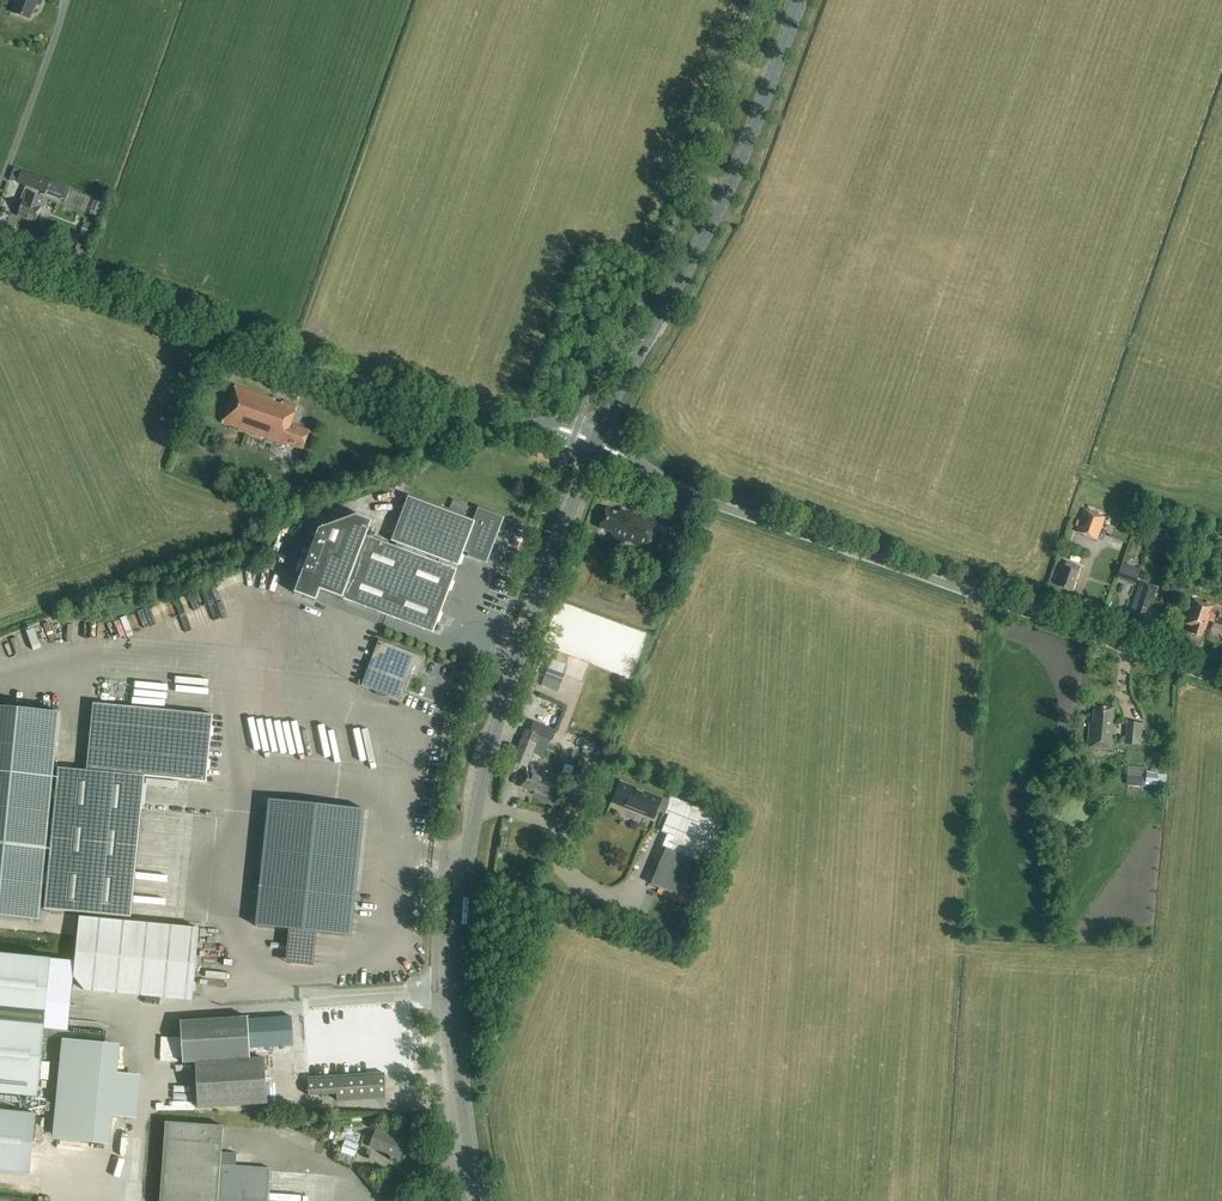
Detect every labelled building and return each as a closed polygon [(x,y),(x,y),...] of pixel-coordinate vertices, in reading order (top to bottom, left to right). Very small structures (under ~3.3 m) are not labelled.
[(17,0),(13,13),(30,19),(35,4),(36,4),(38,0),(17,0)] [(21,170),(17,183),(25,186),(20,201),(23,202),(18,216),(38,223),(46,201),(44,200),(46,194),(59,199),(64,187),(21,170)] [(101,204),(94,201),(89,214),(96,217),(101,204)] [(84,221),(80,234),(93,239),(98,226),(84,221)] [(302,450),(309,432),(291,426),(298,408),(235,386),(222,423),(288,446),(288,445),(302,450)] [(477,507),(472,521),(407,497),(390,542),(458,567),(463,553),(467,554),(465,558),(487,566),(505,517),(477,507)] [(620,509),(619,513),(606,509),(599,529),(612,533),(610,537),(648,550),(658,522),(620,509)] [(1084,509),(1080,521),(1076,532),(1097,540),(1105,517),(1084,509)] [(366,537),(372,522),(356,516),(317,531),(293,595),(316,603),(320,592),(432,634),(456,571),(366,537)] [(681,524),(693,529),(695,523),(684,518),(681,524)] [(1080,567),(1066,563),(1064,568),(1063,568),(1056,586),(1071,592),(1078,573),(1080,567)] [(1135,584),(1140,570),(1122,564),(1117,578),(1135,584)] [(665,569),(658,588),(669,591),(675,572),(665,569)] [(1140,583),(1137,591),(1130,612),(1135,613),(1134,616),(1144,619),(1148,607),(1150,607),(1157,589),(1140,583)] [(1211,613),(1213,607),(1193,601),(1185,624),(1193,627),(1190,634),(1201,637),(1203,630),(1204,631),(1208,620),(1213,622),(1213,623),(1221,626),(1221,611),(1218,609),(1216,614),(1211,613)] [(131,616),(127,617),(133,634),(138,633),(131,616)] [(378,641),(367,669),(361,686),(374,691),(375,694),(378,696),(381,698),(385,698),(388,696),(401,701),(411,673),(417,676),(424,658),(378,641)] [(561,684),(564,675),(548,669),(544,678),(561,684)] [(57,769),(43,910),(130,918),(144,777),(206,783),(212,715),(92,704),(86,771),(57,769)] [(1087,748),(1112,750),(1114,726),(1111,726),(1113,709),(1094,707),(1092,724),(1089,724),(1087,748)] [(40,922),(53,780),(59,714),(0,708),(0,918),(40,922)] [(284,748),(278,715),(261,718),(260,711),(245,714),(250,745),(259,744),(261,752),(284,748)] [(1126,722),(1124,745),(1140,746),(1140,742),(1147,742),(1148,729),(1144,729),(1144,724),(1126,722)] [(309,749),(307,723),(291,724),(293,750),(309,749)] [(524,731),(512,762),(527,768),(539,736),(524,731)] [(568,753),(564,766),(572,769),(577,756),(568,753)] [(1127,767),(1126,777),(1147,778),(1147,773),(1147,770),(1147,768),(1127,767)] [(556,786),(549,783),(549,782),(537,777),(537,775),(526,771),(519,787),(533,793),(532,795),(542,799),(543,796),(550,799),(556,786)] [(668,802),(662,800),(622,783),(614,803),(654,820),(657,811),(668,815),(660,833),(667,836),(662,848),(665,849),(651,885),(698,904),(723,842),(716,839),(724,820),(670,798),(668,802)] [(268,800),(255,927),(289,930),(317,933),(351,936),(364,810),(268,800)] [(192,1001),(199,929),(79,918),(75,961),(73,977),(73,982),(84,991),(192,1001)] [(75,961),(51,959),(0,954),(0,1094),(37,1098),(48,1033),(69,1036),(73,977),(75,961)] [(382,974),(418,972),(418,965),(382,967),(382,974)] [(248,1018),(179,1022),(182,1064),(250,1059),(249,1049),(293,1046),(291,1017),(248,1020),(248,1018)] [(62,1039),(52,1140),(110,1145),(113,1117),(137,1119),(141,1076),(117,1074),(120,1045),(62,1039)] [(264,1059),(198,1063),(195,1063),(198,1108),(267,1104),(264,1059)] [(385,1098),(384,1074),(367,1075),(307,1079),(308,1096),(336,1094),(337,1101),(385,1098)] [(36,1114),(0,1110),(0,1171),(30,1174),(36,1114)] [(165,1123),(159,1200),(267,1200),(269,1169),(220,1165),(221,1152),(223,1127),(165,1123)] [(400,1159),(403,1151),(407,1140),(376,1128),(369,1147),(400,1159)] [(351,1167),(357,1151),(359,1146),(357,1145),(361,1135),(344,1129),(340,1138),(335,1136),(331,1145),(341,1149),(337,1161),(351,1167)] [(220,1165),(245,1167),(250,1168),(251,1154),(221,1152),(220,1165)]
